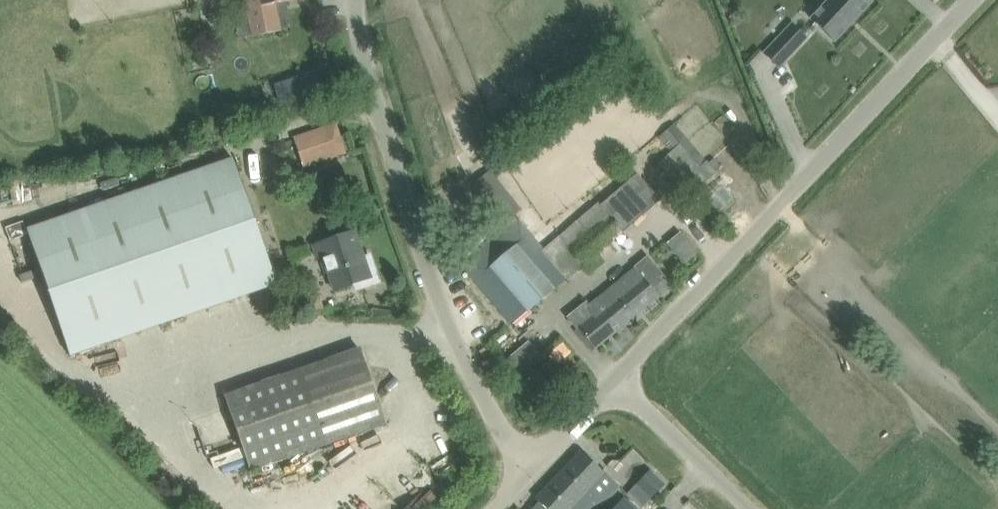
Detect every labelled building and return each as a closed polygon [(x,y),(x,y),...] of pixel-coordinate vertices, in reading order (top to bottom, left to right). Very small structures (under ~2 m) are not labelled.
[(255,35),(279,30),(273,4),(292,0),(248,0),(255,35)] [(834,41),(871,2),(869,0),(829,0),(811,19),(834,41)] [(764,53),(779,67),(806,38),(792,24),(764,53)] [(317,71),(275,85),(281,101),(323,88),(317,71)] [(331,75),(323,77),(326,87),(334,84),(331,75)] [(294,139),(302,164),(343,150),(335,125),(294,139)] [(700,167),(668,128),(658,136),(671,152),(663,158),(671,168),(680,160),(691,174),(700,167)] [(277,284),(233,157),(26,229),(70,356),(277,284)] [(598,202),(543,249),(554,262),(567,277),(568,278),(585,264),(612,240),(660,200),(637,173),(600,204),(598,202)] [(554,262),(543,249),(516,218),(462,265),(512,323),(567,277),(554,262)] [(323,256),(335,290),(354,283),(362,287),(362,288),(379,281),(370,256),(360,259),(357,249),(360,248),(354,231),(313,245),(317,258),(323,256)] [(695,252),(679,234),(669,244),(685,262),(695,252)] [(635,267),(598,297),(605,306),(609,303),(618,316),(620,315),(626,323),(659,296),(651,287),(663,276),(647,257),(635,267)] [(605,306),(598,297),(589,304),(587,302),(569,316),(578,327),(595,348),(626,323),(620,315),(618,316),(609,303),(605,306)] [(515,375),(540,354),(529,341),(503,362),(515,375)] [(305,377),(227,404),(250,470),(387,423),(361,350),(346,356),(348,362),(305,377)] [(538,372),(523,385),(531,395),(547,383),(538,372)] [(565,469),(584,487),(572,501),(574,504),(580,508),(599,508),(620,487),(582,451),(565,469)] [(565,469),(537,499),(547,508),(569,508),(574,504),(572,501),(584,487),(565,469)] [(652,469),(638,483),(651,495),(665,481),(652,469)] [(623,499),(614,508),(633,508),(623,499)]
